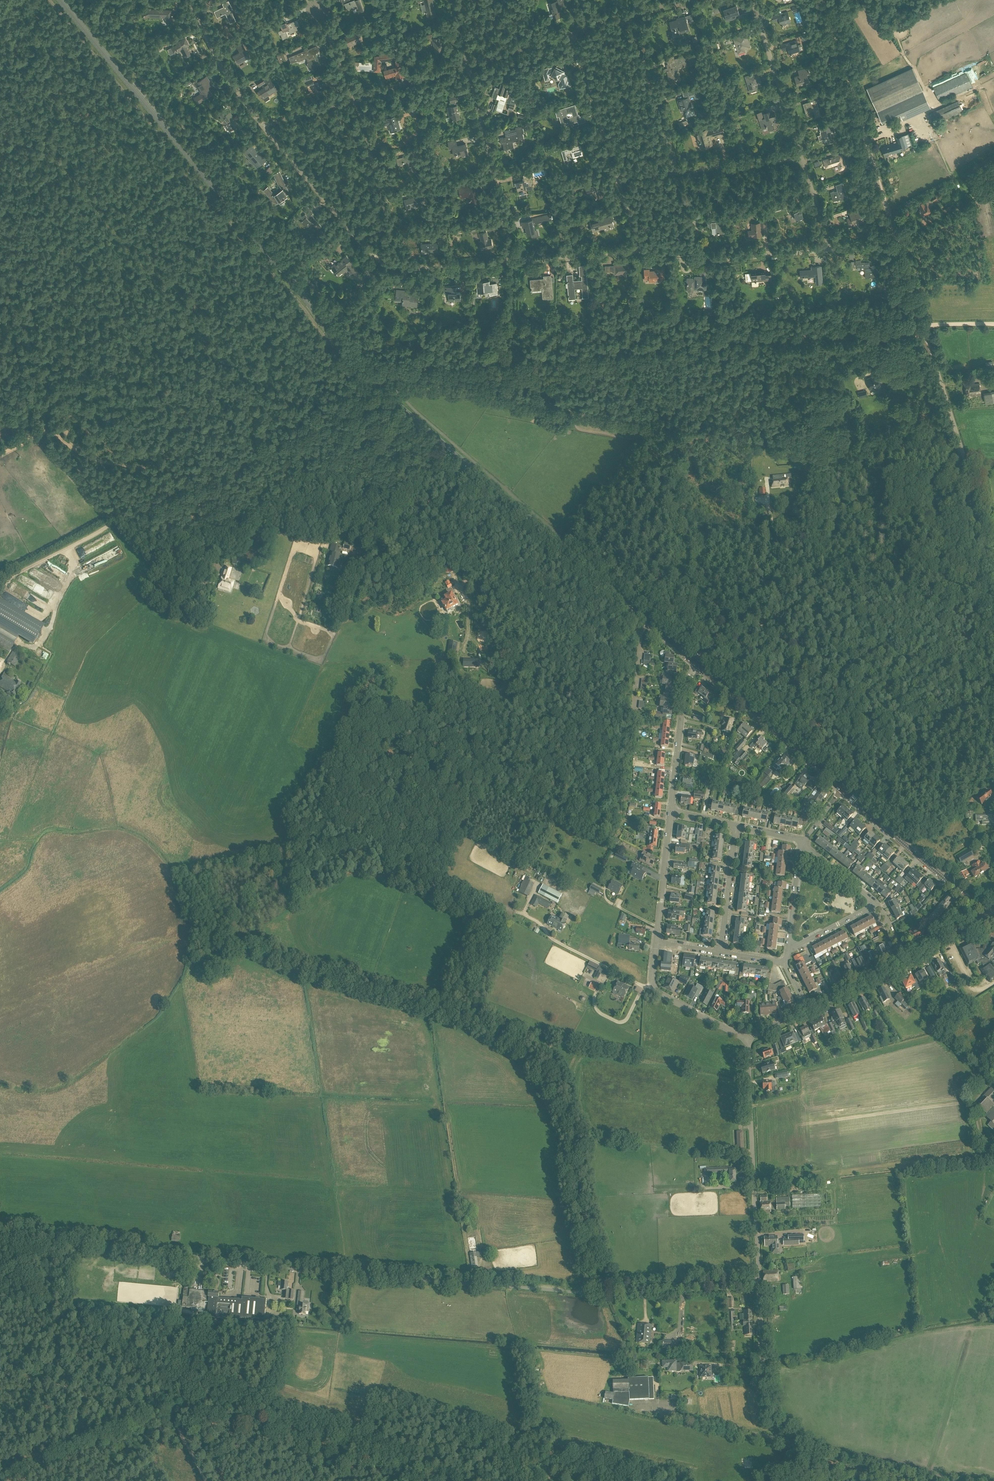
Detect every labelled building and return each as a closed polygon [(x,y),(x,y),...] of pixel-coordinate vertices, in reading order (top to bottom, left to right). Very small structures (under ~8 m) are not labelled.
[(345,3),(348,9),(356,5),(359,13),(365,11),(360,0),(357,0),(355,1),(355,0),(353,0),(350,1),(345,3)] [(423,1),(424,0),(428,18),(437,16),(433,0),(423,0),(423,1)] [(549,3),(552,13),(553,17),(553,18),(562,16),(559,6),(566,4),(565,0),(557,0),(558,0),(549,3)] [(727,20),(740,16),(735,0),(733,0),(722,4),(727,20)] [(214,11),(217,17),(225,13),(230,23),(236,20),(231,10),(232,10),(228,1),(222,4),(224,6),(214,11)] [(142,12),(145,18),(148,17),(165,18),(167,24),(175,20),(171,11),(147,9),(147,10),(142,12)] [(787,12),(772,16),(774,21),(779,20),(781,25),(790,22),(787,12)] [(130,17),(133,22),(139,19),(136,13),(130,17)] [(677,20),(669,22),(672,31),(680,29),(681,32),(689,30),(687,22),(693,20),(692,14),(677,19),(677,20)] [(291,25),(288,26),(287,24),(286,22),(280,25),(281,29),(282,30),(277,31),(279,35),(280,35),(282,39),(287,37),(285,31),(289,30),(290,32),(297,29),(296,27),(299,26),(297,20),(290,23),(291,25)] [(355,33),(346,37),(350,46),(363,40),(359,31),(361,30),(360,28),(360,27),(353,30),(355,33)] [(810,33),(801,35),(802,41),(811,38),(810,33)] [(734,38),(738,53),(745,51),(744,49),(750,47),(746,35),(734,38)] [(432,38),(435,52),(444,50),(441,36),(432,38)] [(167,50),(170,55),(174,53),(181,49),(186,59),(191,56),(186,46),(189,45),(185,38),(176,43),(177,45),(167,50)] [(199,44),(203,49),(207,45),(203,41),(199,44)] [(796,41),(781,45),(782,50),(788,49),(789,54),(799,51),(796,41)] [(249,56),(241,42),(236,45),(240,51),(233,55),(240,67),(246,64),(244,59),(249,56)] [(291,63),(298,61),(298,62),(298,61),(308,57),(310,62),(308,63),(308,64),(308,65),(309,67),(309,68),(311,69),(320,65),(318,59),(319,59),(316,53),(319,52),(318,51),(319,50),(319,49),(319,48),(318,47),(316,47),(316,46),(308,49),(308,48),(304,49),(305,51),(289,57),(291,63)] [(277,56),(280,63),(287,60),(284,53),(277,56)] [(375,57),(374,72),(381,72),(381,61),(392,60),(395,67),(385,70),(387,77),(391,75),(392,76),(395,75),(399,74),(399,77),(405,76),(402,65),(401,66),(397,53),(380,55),(380,56),(375,57)] [(673,56),(666,58),(667,64),(666,64),(668,70),(666,71),(668,77),(670,77),(672,81),(680,79),(678,72),(676,73),(675,69),(687,65),(684,55),(674,58),(673,56)] [(543,74),(546,80),(550,79),(552,75),(554,76),(554,77),(555,81),(558,79),(561,80),(560,81),(561,84),(562,84),(563,87),(570,85),(568,78),(567,78),(567,77),(567,76),(561,73),(561,70),(558,69),(557,70),(551,67),(551,68),(549,69),(549,68),(544,70),(545,74),(543,74)] [(795,76),(797,85),(809,81),(807,75),(810,74),(808,68),(802,69),(798,70),(799,75),(795,76)] [(912,68),(866,89),(877,112),(923,91),(912,68)] [(968,77),(974,75),(971,68),(965,71),(968,77)] [(745,77),(750,92),(757,90),(756,87),(762,85),(758,73),(745,77)] [(933,88),(939,102),(972,87),(966,73),(933,88)] [(193,82),(196,87),(197,86),(201,94),(194,98),(197,104),(212,95),(207,87),(212,84),(207,76),(199,80),(198,79),(193,82)] [(264,88),(259,91),(262,95),(263,98),(267,95),(273,92),(277,90),(269,78),(264,81),(261,83),(262,85),(264,88)] [(326,80),(315,84),(312,85),(315,92),(323,89),(323,90),(328,88),(326,80)] [(491,110),(496,112),(496,111),(507,114),(509,108),(513,110),(518,97),(513,95),(514,93),(509,92),(511,87),(501,84),(500,89),(495,87),(492,98),(496,99),(495,104),(493,103),(491,110)] [(684,99),(678,101),(681,110),(685,109),(684,108),(691,106),(689,97),(695,95),(693,91),(687,93),(688,97),(684,99)] [(877,112),(881,121),(899,112),(903,120),(930,107),(923,91),(877,112)] [(803,104),(806,113),(813,111),(815,117),(821,115),(816,101),(820,100),(819,95),(809,98),(810,101),(803,104)] [(452,106),(447,107),(450,121),(460,118),(457,105),(456,105),(456,101),(451,103),(452,106)] [(932,112),(936,123),(962,112),(957,101),(932,112)] [(555,111),(557,117),(560,117),(562,124),(564,123),(565,125),(577,122),(578,124),(586,122),(584,115),(578,116),(575,105),(555,111)] [(218,112),(222,118),(222,117),(231,130),(239,125),(230,112),(227,114),(223,108),(218,112)] [(761,111),(756,113),(758,120),(759,120),(761,127),(767,125),(769,130),(773,129),(774,128),(773,125),(778,123),(775,114),(770,115),(769,111),(763,113),(762,114),(761,111)] [(387,119),(383,120),(385,125),(389,124),(391,132),(400,129),(397,116),(387,119)] [(821,135),(818,135),(819,140),(824,139),(826,138),(827,142),(828,144),(833,142),(832,139),(830,133),(835,132),(833,123),(830,124),(819,127),(821,135)] [(506,137),(500,138),(501,144),(503,144),(504,149),(514,147),(513,141),(524,139),(523,134),(524,133),(523,126),(516,128),(516,129),(510,131),(510,129),(504,131),(506,137)] [(696,132),(700,146),(711,143),(710,136),(723,132),(722,126),(708,130),(707,129),(696,132)] [(882,148),(884,156),(892,153),(892,154),(905,150),(905,148),(914,145),(910,133),(897,138),(898,142),(889,145),(890,145),(882,148)] [(448,143),(450,149),(453,149),(455,156),(462,154),(463,157),(469,156),(466,144),(457,146),(456,141),(448,143)] [(243,152),(257,167),(265,160),(257,151),(251,145),(243,152)] [(574,147),(561,151),(564,161),(567,160),(566,154),(571,152),(573,158),(583,155),(580,145),(574,147)] [(824,161),(826,168),(838,164),(840,170),(846,168),(841,155),(846,153),(845,150),(835,153),(836,156),(824,161)] [(406,157),(397,159),(398,164),(406,162),(408,169),(408,168),(410,173),(416,171),(413,161),(415,160),(413,151),(407,152),(405,153),(406,157)] [(268,187),(264,191),(275,204),(278,202),(283,199),(287,196),(286,195),(289,192),(284,182),(284,181),(279,171),(273,174),(279,186),(280,186),(282,190),(274,195),(268,187)] [(515,183),(517,191),(525,190),(526,191),(533,189),(531,178),(532,178),(531,173),(523,175),(524,181),(515,183)] [(459,186),(461,198),(469,196),(471,204),(481,202),(478,190),(480,189),(478,182),(476,182),(466,184),(466,185),(459,186)] [(585,189),(587,194),(594,192),(596,198),(604,195),(600,183),(592,186),(592,187),(585,189)] [(837,190),(830,192),(833,201),(840,199),(840,201),(848,198),(843,183),(840,184),(840,186),(836,188),(837,190)] [(423,195),(404,200),(407,209),(412,208),(425,205),(423,195)] [(922,202),(918,204),(920,207),(919,207),(921,211),(921,212),(922,214),(923,214),(923,215),(933,210),(931,206),(928,200),(927,199),(923,202),(922,202)] [(788,209),(790,214),(791,213),(792,212),(794,212),(796,219),(795,219),(796,220),(797,219),(799,218),(800,220),(803,219),(803,218),(802,213),(802,211),(801,211),(801,209),(806,208),(805,204),(788,209)] [(306,214),(300,219),(302,221),(301,222),(304,226),(310,221),(309,221),(310,220),(318,229),(322,227),(311,215),(313,213),(308,207),(303,211),(306,214)] [(847,219),(850,227),(854,225),(852,220),(858,219),(860,224),(864,222),(860,210),(849,213),(851,218),(847,219)] [(532,220),(522,222),(523,228),(526,227),(528,235),(532,234),(536,233),(535,231),(533,224),(552,220),(550,214),(532,218),(532,220)] [(613,215),(590,222),(592,231),(614,225),(612,220),(614,220),(613,215)] [(707,219),(708,226),(711,225),(711,228),(715,228),(716,234),(718,234),(719,234),(724,233),(722,218),(707,219)] [(752,231),(748,231),(748,237),(751,237),(761,236),(761,230),(760,226),(764,226),(766,226),(765,219),(760,220),(761,223),(751,224),(752,231)] [(479,242),(481,250),(493,247),(491,239),(488,240),(486,232),(479,233),(481,241),(479,242)] [(421,244),(422,253),(438,252),(437,243),(421,244)] [(332,268),(338,275),(347,268),(351,273),(356,269),(352,264),(352,263),(346,256),(332,268)] [(861,260),(856,260),(856,267),(860,266),(860,270),(865,270),(866,278),(878,277),(877,266),(870,266),(869,262),(861,263),(861,260)] [(615,265),(605,266),(605,272),(615,271),(615,274),(622,273),(625,273),(625,277),(630,277),(629,264),(615,265)] [(567,275),(569,299),(575,299),(574,287),(582,286),(583,298),(589,298),(586,266),(579,266),(580,276),(582,276),(582,280),(573,281),(573,274),(567,275)] [(800,271),(800,277),(816,276),(817,284),(822,283),(821,266),(811,267),(811,270),(800,271)] [(645,270),(645,279),(649,279),(650,282),(655,281),(654,278),(660,278),(660,281),(664,281),(664,269),(659,269),(659,271),(649,271),(649,270),(645,270)] [(687,283),(687,285),(688,290),(688,291),(689,293),(692,293),(693,291),(693,290),(696,290),(696,289),(705,288),(705,277),(707,277),(707,269),(700,269),(700,277),(695,277),(695,279),(687,279),(687,283)] [(746,273),(745,273),(745,274),(746,274),(746,281),(747,281),(751,280),(751,282),(758,281),(766,280),(766,283),(772,282),(771,273),(765,273),(765,271),(751,273),(746,274),(746,273)] [(531,288),(530,288),(531,290),(532,290),(532,289),(543,288),(543,298),(546,298),(552,298),(551,282),(551,277),(550,276),(544,276),(544,279),(531,280),(531,288)] [(476,282),(477,293),(490,292),(490,295),(497,294),(497,284),(489,284),(489,281),(476,282)] [(444,287),(444,294),(448,293),(448,301),(460,300),(460,292),(456,292),(455,286),(444,287)] [(396,300),(403,301),(403,305),(417,306),(418,296),(406,295),(407,291),(397,290),(396,300)] [(867,379),(870,389),(881,387),(878,376),(867,379)] [(965,385),(967,396),(971,396),(971,395),(980,394),(979,384),(970,385),(965,385)] [(984,394),(985,403),(993,402),(993,391),(984,392),(984,394)] [(553,418),(561,420),(563,412),(551,409),(550,415),(553,416),(553,418)] [(785,478),(772,480),(772,487),(786,486),(785,478)] [(345,543),(344,543),(343,549),(350,550),(352,544),(352,540),(346,538),(345,543)] [(342,556),(340,556),(342,546),(332,544),(330,550),(331,551),(331,554),(328,566),(339,568),(342,556)] [(226,566),(222,577),(218,588),(230,592),(234,581),(228,579),(231,568),(226,566)] [(458,605),(452,593),(446,596),(446,595),(442,597),(445,600),(447,599),(447,600),(442,603),(444,607),(449,605),(451,608),(458,605)] [(19,635),(33,643),(44,626),(0,600),(0,647),(9,652),(19,635)] [(454,655),(457,642),(450,641),(447,654),(454,655)] [(15,667),(21,657),(23,654),(14,649),(6,662),(15,667)] [(669,652),(664,652),(664,651),(663,651),(662,651),(661,651),(660,652),(660,653),(660,654),(661,655),(661,656),(662,657),(664,657),(665,657),(664,663),(668,663),(673,664),(674,656),(669,656),(669,652)] [(673,664),(668,663),(668,670),(666,670),(666,674),(671,675),(671,672),(676,673),(677,664),(673,664)] [(4,672),(0,680),(0,687),(7,691),(6,693),(13,696),(14,695),(15,695),(21,684),(16,681),(16,683),(12,681),(14,678),(4,672)] [(671,675),(666,674),(662,674),(661,678),(663,679),(662,685),(666,686),(671,686),(672,678),(670,678),(670,675),(671,675)] [(664,692),(663,696),(669,697),(669,694),(674,694),(675,686),(671,686),(666,686),(665,692),(664,692)] [(695,693),(698,695),(698,694),(702,696),(700,700),(707,705),(711,699),(707,697),(709,693),(702,688),(701,690),(698,688),(695,693)] [(663,696),(659,696),(659,700),(660,700),(660,707),(669,708),(669,700),(667,700),(668,697),(669,697),(663,696)] [(664,708),(663,713),(656,712),(655,718),(661,718),(671,719),(671,716),(672,716),(672,708),(669,708),(660,707),(664,708)] [(722,731),(729,733),(734,721),(726,718),(725,722),(723,721),(722,725),(723,726),(722,731)] [(744,723),(738,731),(746,738),(752,730),(744,723)] [(689,732),(688,739),(700,740),(701,735),(702,731),(693,730),(693,732),(689,732)] [(767,749),(767,748),(769,745),(767,744),(764,741),(765,741),(761,738),(754,745),(757,747),(755,749),(759,753),(762,750),(764,752),(765,752),(766,752),(767,751),(768,750),(767,749)] [(739,752),(741,749),(746,744),(745,743),(742,741),(735,749),(739,752)] [(741,749),(739,752),(733,758),(739,763),(747,754),(741,749)] [(694,756),(686,755),(685,766),(693,767),(694,756)] [(790,763),(782,756),(773,767),(776,770),(778,769),(779,770),(780,769),(783,771),(784,770),(785,772),(791,765),(789,764),(790,763)] [(764,774),(757,783),(763,788),(770,779),(764,774)] [(795,784),(798,786),(802,789),(810,780),(803,774),(795,784)] [(693,789),(694,779),(691,778),(684,777),(683,784),(686,784),(686,788),(693,789)] [(783,798),(789,791),(793,787),(790,785),(781,796),(783,798)] [(818,805),(826,794),(823,791),(824,790),(821,788),(814,797),(812,795),(807,801),(810,803),(812,800),(818,805)] [(993,796),(988,789),(987,789),(988,790),(986,791),(985,789),(983,791),(984,793),(981,795),(980,795),(981,795),(977,798),(982,805),(985,802),(986,802),(986,801),(989,799),(992,796),(993,796)] [(690,805),(691,797),(682,796),(681,802),(684,803),(684,804),(690,805)] [(717,811),(719,803),(713,801),(714,799),(710,799),(709,805),(712,806),(711,810),(717,811)] [(731,805),(729,814),(735,815),(736,811),(739,812),(740,805),(737,804),(736,806),(731,805)] [(748,818),(750,810),(744,808),(745,806),(742,805),(740,812),(743,813),(742,817),(748,818)] [(842,817),(848,810),(843,806),(837,813),(842,817)] [(842,817),(839,820),(842,822),(844,819),(847,821),(853,814),(848,810),(842,817)] [(768,813),(762,812),(760,821),(766,822),(767,818),(770,819),(771,812),(768,811),(768,813)] [(780,825),(781,817),(776,815),(776,813),(773,812),(771,819),(774,820),(774,824),(780,825)] [(975,815),(976,822),(982,821),(982,825),(991,824),(991,823),(993,823),(993,815),(975,815)] [(793,819),(791,827),(797,829),(798,825),(801,825),(802,819),(801,819),(799,818),(799,820),(793,819)] [(855,831),(861,824),(856,820),(850,827),(855,831)] [(861,824),(855,831),(860,835),(866,828),(861,824)] [(658,831),(652,830),(652,827),(647,826),(646,831),(649,834),(648,838),(657,839),(658,831)] [(845,827),(842,831),(838,836),(841,838),(848,829),(845,827)] [(869,843),(875,836),(870,832),(864,839),(869,843)] [(686,834),(677,833),(677,839),(681,839),(681,843),(687,843),(688,840),(685,840),(686,834)] [(880,841),(875,836),(869,843),(874,848),(880,841)] [(820,837),(815,843),(820,847),(827,839),(824,837),(822,839),(820,837)] [(650,841),(649,846),(647,845),(647,848),(643,848),(643,851),(644,851),(647,853),(647,851),(653,852),(653,847),(656,847),(657,839),(648,838),(648,841),(650,841)] [(820,847),(825,851),(830,843),(828,842),(829,840),(827,839),(820,847)] [(746,843),(745,849),(753,850),(754,846),(754,845),(756,845),(757,841),(750,841),(750,844),(746,843)] [(830,843),(825,851),(829,854),(836,846),(834,844),(833,845),(830,843)] [(690,845),(683,844),(683,847),(676,846),(675,853),(685,854),(685,850),(689,851),(689,848),(690,845)] [(884,844),(879,851),(876,854),(879,856),(880,855),(882,857),(889,849),(884,844)] [(836,846),(829,854),(834,858),(839,852),(836,850),(838,848),(836,846)] [(980,856),(987,853),(989,856),(992,855),(988,847),(978,851),(980,856)] [(889,849),(882,857),(887,862),(894,853),(889,849)] [(957,856),(960,862),(972,855),(968,849),(957,856)] [(647,853),(644,851),(641,857),(641,858),(640,861),(652,866),(655,860),(649,857),(650,854),(647,853)] [(843,856),(839,852),(834,858),(839,862),(843,856)] [(722,854),(713,853),(713,859),(710,859),(710,862),(717,863),(717,860),(721,861),(722,854)] [(843,856),(839,862),(844,865),(848,860),(846,858),(848,855),(845,853),(843,856)] [(851,855),(848,860),(844,865),(848,869),(854,861),(852,859),(854,857),(851,855)] [(898,868),(904,861),(899,857),(893,864),(898,868)] [(752,862),(743,861),(743,867),(747,868),(746,871),(753,872),(754,868),(751,868),(752,862)] [(909,865),(904,861),(898,868),(903,872),(909,865)] [(974,878),(980,874),(983,872),(988,869),(984,863),(981,864),(980,861),(972,866),(975,870),(971,872),(974,878)] [(643,868),(634,863),(630,869),(633,870),(630,875),(642,880),(645,873),(642,871),(643,868)] [(711,874),(719,875),(720,869),(716,868),(716,865),(710,864),(709,868),(712,868),(711,874)] [(857,876),(862,871),(865,867),(862,865),(861,867),(858,865),(853,872),(857,876)] [(912,885),(920,875),(913,869),(905,879),(912,885)] [(962,871),(959,873),(963,880),(967,878),(966,877),(966,876),(969,874),(967,870),(963,872),(962,871)] [(862,871),(857,876),(862,880),(867,874),(862,871)] [(741,881),(750,883),(750,877),(752,877),(753,874),(746,873),(746,876),(742,875),(741,881)] [(867,874),(862,880),(867,884),(871,878),(867,874)] [(871,878),(867,884),(872,887),(878,879),(873,875),(871,878)] [(923,878),(920,875),(912,885),(915,882),(917,884),(916,885),(918,888),(918,889),(919,890),(926,883),(924,881),(923,882),(921,880),(923,878)] [(528,897),(534,884),(524,879),(518,892),(528,897)] [(878,879),(872,887),(876,891),(883,883),(878,879)] [(613,880),(608,889),(618,894),(623,885),(613,880)] [(926,883),(919,890),(921,892),(926,887),(931,891),(936,886),(929,880),(926,883)] [(885,885),(883,883),(876,891),(881,895),(886,889),(883,887),(885,885)] [(600,890),(594,887),(595,886),(592,884),(590,889),(598,894),(600,890)] [(549,887),(544,896),(557,903),(562,894),(549,887)] [(886,889),(881,895),(886,899),(890,893),(892,890),(888,887),(886,889)] [(680,895),(671,894),(670,902),(679,903),(680,895)] [(943,901),(948,906),(953,901),(945,894),(943,896),(945,897),(946,898),(943,901)] [(544,907),(545,906),(547,901),(536,895),(531,905),(536,907),(538,904),(544,907)] [(717,899),(708,898),(707,903),(705,903),(705,906),(711,907),(712,904),(716,905),(717,899)] [(897,905),(900,904),(897,899),(888,903),(891,909),(897,905)] [(948,906),(943,901),(940,905),(939,905),(939,904),(937,903),(936,905),(944,912),(948,906)] [(747,906),(738,905),(737,911),(741,912),(741,915),(748,916),(748,912),(746,912),(747,906)] [(900,910),(897,905),(891,909),(894,914),(900,910)] [(944,912),(936,905),(934,906),(936,908),(937,907),(937,908),(934,912),(939,917),(944,912)] [(705,918),(714,919),(715,913),(711,912),(711,909),(704,909),(704,912),(706,912),(705,918)] [(900,910),(894,914),(897,919),(903,916),(900,910)] [(678,920),(679,917),(680,916),(684,916),(684,913),(669,911),(669,913),(668,914),(667,915),(668,916),(668,917),(668,919),(672,919),(672,920),(675,921),(676,920),(678,920)] [(939,917),(934,912),(931,916),(930,915),(928,913),(927,915),(935,922),(939,917)] [(562,919),(561,920),(552,915),(548,924),(562,932),(566,923),(569,916),(563,913),(560,918),(562,919)] [(935,922),(927,915),(925,917),(927,918),(928,918),(928,919),(923,924),(927,932),(935,922)] [(866,919),(870,927),(876,924),(871,916),(866,919)] [(736,926),(744,927),(745,921),(747,921),(747,918),(741,917),(740,920),(736,920),(736,926)] [(870,927),(866,919),(861,922),(865,930),(870,927)] [(865,930),(861,922),(855,925),(860,932),(865,930)] [(860,932),(855,925),(850,928),(854,935),(860,932)] [(667,928),(666,934),(675,935),(675,936),(680,936),(680,932),(676,931),(676,926),(670,926),(669,928),(667,928)] [(913,941),(923,936),(920,929),(919,927),(909,932),(910,934),(910,935),(913,941)] [(713,931),(704,930),(703,936),(701,935),(701,939),(707,940),(708,936),(712,937),(713,931)] [(838,934),(842,941),(848,938),(844,931),(838,934)] [(630,942),(630,941),(629,941),(630,936),(619,934),(618,941),(629,942),(630,942)] [(842,941),(838,934),(833,937),(837,944),(842,941)] [(837,944),(833,937),(828,939),(832,947),(837,944)] [(828,939),(823,942),(827,950),(832,947),(828,939)] [(630,941),(630,942),(629,950),(639,951),(639,945),(635,944),(635,942),(630,941)] [(823,942),(817,945),(821,953),(827,950),(823,942)] [(965,953),(974,949),(972,944),(963,948),(965,953)] [(821,953),(817,945),(812,948),(816,955),(821,953)] [(889,947),(887,948),(886,949),(884,945),(878,948),(881,955),(884,953),(887,958),(893,955),(889,947)] [(974,949),(965,953),(968,958),(976,953),(974,949)] [(879,958),(875,951),(869,954),(872,961),(879,958)] [(673,961),(673,956),(673,954),(663,953),(662,960),(662,962),(661,970),(670,971),(671,961),(673,961)] [(970,962),(979,958),(976,953),(968,958),(970,962)] [(807,955),(801,958),(800,954),(794,957),(795,961),(796,961),(798,965),(804,962),(805,965),(812,961),(810,958),(809,958),(807,955)] [(684,956),(683,966),(693,967),(694,958),(695,958),(690,957),(688,957),(684,956)] [(859,967),(859,968),(866,965),(862,957),(856,960),(857,963),(854,964),(856,969),(859,967)] [(705,968),(707,959),(701,958),(700,962),(697,962),(696,969),(699,969),(700,967),(705,968)] [(979,958),(970,962),(972,967),(981,962),(979,958)] [(933,963),(933,964),(938,973),(941,971),(943,974),(946,972),(940,960),(939,961),(939,960),(937,961),(937,962),(936,962),(935,962),(933,963)] [(597,971),(600,966),(590,961),(587,967),(590,969),(591,968),(597,971)] [(804,962),(798,965),(796,966),(798,971),(806,968),(805,965),(804,962)] [(983,967),(981,962),(972,967),(975,971),(983,967)] [(730,963),(729,971),(735,972),(735,975),(738,975),(739,969),(736,968),(736,964),(730,963)] [(853,971),(849,964),(846,966),(844,963),(842,965),(843,967),(847,975),(853,971)] [(749,975),(750,966),(744,965),(744,969),(740,969),(739,975),(743,976),(743,974),(749,975)] [(594,977),(597,979),(601,972),(607,975),(609,971),(600,966),(597,971),(594,977)] [(762,968),(761,976),(767,977),(766,979),(770,980),(771,973),(767,973),(768,969),(762,968)] [(806,968),(798,971),(801,977),(809,973),(806,968)] [(928,979),(923,970),(915,975),(919,982),(923,980),(924,981),(928,979)] [(809,973),(801,977),(804,982),(812,978),(809,973)] [(835,984),(842,981),(838,974),(831,977),(835,984)] [(902,979),(902,980),(906,988),(911,986),(913,988),(915,987),(917,990),(920,989),(917,982),(915,984),(911,975),(905,978),(904,978),(902,978),(902,979)] [(682,976),(680,981),(686,985),(690,977),(682,976)] [(677,987),(679,982),(668,977),(666,981),(667,982),(664,987),(673,992),(676,986),(677,987)] [(814,984),(812,978),(804,982),(807,988),(814,984)] [(618,994),(624,997),(629,988),(618,982),(613,992),(614,992),(613,993),(617,996),(618,994)] [(699,995),(703,987),(697,984),(695,988),(690,986),(685,995),(693,1000),(696,993),(699,995)] [(817,989),(814,984),(807,988),(809,993),(813,991),(815,994),(821,991),(819,988),(817,989)] [(787,988),(779,992),(781,997),(780,998),(781,1001),(783,1000),(784,1002),(783,1002),(785,1005),(793,1001),(791,995),(787,997),(785,995),(786,994),(787,995),(790,994),(787,988)] [(890,999),(884,988),(878,991),(881,997),(880,997),(882,1003),(890,999)] [(713,994),(706,991),(700,1002),(707,1006),(713,994)] [(905,999),(899,994),(895,998),(906,1009),(911,1004),(906,998),(905,999)] [(722,1001),(716,998),(711,1008),(717,1011),(720,1004),(724,1006),(724,1007),(725,1007),(725,999),(723,998),(722,1001)] [(865,998),(859,1001),(862,1008),(864,1012),(870,1009),(868,1006),(868,1005),(865,998)] [(986,999),(977,1004),(980,1010),(989,1004),(992,1003),(991,1001),(988,1003),(986,999)] [(742,1013),(750,1013),(750,1001),(742,1001),(742,1002),(737,1001),(737,1006),(742,1007),(742,1013)] [(854,1003),(847,1006),(853,1018),(859,1014),(854,1003)] [(980,1010),(984,1015),(993,1010),(993,1009),(993,1007),(992,1008),(989,1004),(980,1010)] [(835,1026),(838,1025),(839,1028),(846,1025),(844,1022),(844,1021),(843,1019),(843,1018),(839,1010),(831,1014),(835,1022),(832,1023),(831,1023),(827,1025),(830,1030),(831,1032),(835,1030),(833,1026),(834,1026),(835,1026)] [(984,1015),(987,1021),(989,1020),(989,1019),(993,1016),(993,1012),(993,1010),(984,1015)] [(827,1025),(826,1021),(825,1020),(823,1021),(822,1019),(817,1021),(820,1028),(823,1034),(825,1033),(828,1032),(830,1030),(827,1025)] [(855,1029),(850,1019),(846,1020),(851,1031),(855,1029)] [(955,1023),(951,1028),(953,1030),(955,1028),(959,1032),(967,1024),(963,1020),(957,1026),(955,1023)] [(820,1028),(817,1021),(811,1024),(812,1027),(810,1028),(812,1031),(812,1032),(813,1035),(815,1033),(814,1031),(820,1028)] [(967,1024),(959,1032),(963,1037),(962,1038),(964,1041),(968,1036),(966,1034),(971,1028),(967,1024)] [(812,1032),(812,1031),(809,1032),(806,1026),(803,1028),(803,1027),(800,1029),(801,1029),(800,1030),(803,1035),(801,1035),(803,1040),(810,1036),(813,1043),(817,1042),(813,1035),(812,1032)] [(787,1034),(786,1034),(791,1046),(801,1042),(798,1034),(794,1036),(793,1033),(790,1034),(789,1034),(788,1034),(787,1034)] [(968,1036),(964,1041),(967,1043),(968,1041),(973,1045),(980,1037),(976,1033),(971,1038),(968,1036)] [(791,1046),(786,1034),(786,1035),(785,1035),(784,1036),(784,1037),(783,1037),(781,1038),(782,1041),(778,1043),(781,1050),(791,1046)] [(980,1037),(973,1045),(977,1049),(975,1051),(978,1054),(980,1052),(982,1049),(979,1047),(985,1041),(980,1037)] [(982,1049),(980,1052),(984,1056),(983,1058),(985,1060),(989,1056),(987,1054),(992,1048),(987,1044),(982,1049)] [(772,1055),(770,1049),(762,1052),(762,1053),(762,1055),(763,1055),(764,1058),(772,1055)] [(769,1064),(765,1065),(761,1067),(762,1073),(767,1072),(771,1071),(770,1071),(775,1070),(774,1066),(776,1065),(776,1062),(778,1061),(777,1057),(772,1059),(773,1063),(769,1064)] [(771,1082),(771,1081),(763,1081),(763,1089),(766,1089),(766,1091),(771,1091),(771,1092),(775,1092),(775,1086),(774,1086),(774,1082),(771,1082)] [(993,1107),(993,1104),(992,1102),(993,1100),(993,1090),(991,1088),(983,1097),(987,1100),(980,1107),(987,1114),(986,1116),(991,1122),(988,1125),(993,1131),(993,1107)] [(731,1167),(704,1168),(705,1184),(710,1184),(710,1178),(708,1178),(708,1172),(729,1171),(729,1175),(728,1175),(728,1183),(732,1183),(731,1182),(736,1182),(736,1170),(731,1170),(731,1167)] [(821,1207),(820,1194),(792,1195),(792,1208),(821,1207)] [(760,1201),(761,1214),(765,1214),(765,1212),(771,1212),(770,1201),(768,1201),(768,1200),(767,1200),(767,1196),(761,1196),(761,1201),(760,1201)] [(790,1206),(789,1198),(776,1198),(777,1210),(785,1209),(785,1206),(790,1206)] [(180,1232),(173,1232),(172,1241),(179,1242),(180,1232)] [(803,1235),(788,1236),(788,1239),(783,1239),(784,1244),(789,1244),(788,1240),(799,1240),(799,1241),(804,1240),(803,1235)] [(777,1236),(765,1237),(765,1246),(772,1246),(772,1251),(778,1251),(777,1236)] [(476,1253),(470,1254),(472,1268),(478,1267),(476,1253)] [(794,1263),(785,1265),(786,1271),(795,1270),(794,1263)] [(763,1271),(763,1282),(778,1281),(778,1270),(763,1271)] [(794,1289),(802,1288),(802,1276),(793,1277),(794,1289)] [(289,1283),(279,1282),(279,1286),(282,1286),(281,1290),(284,1290),(284,1293),(289,1294),(289,1299),(293,1299),(293,1294),(289,1293),(290,1290),(288,1290),(289,1283)] [(265,1322),(265,1321),(267,1299),(244,1297),(244,1300),(222,1298),(218,1298),(219,1293),(209,1292),(208,1297),(209,1297),(209,1298),(206,1298),(207,1292),(189,1290),(184,1290),(183,1297),(183,1299),(181,1299),(181,1302),(182,1302),(183,1302),(182,1308),(201,1310),(200,1312),(204,1313),(203,1317),(216,1318),(216,1317),(265,1322)] [(309,1302),(303,1302),(303,1298),(298,1297),(297,1307),(299,1307),(299,1314),(305,1315),(306,1311),(308,1312),(309,1302)] [(744,1321),(751,1320),(751,1311),(743,1311),(744,1321)] [(652,1325),(638,1324),(637,1342),(650,1343),(652,1325)] [(752,1335),(752,1325),(744,1326),(744,1335),(752,1335)] [(674,1341),(664,1341),(663,1341),(662,1348),(674,1349),(674,1341)] [(676,1361),(663,1361),(663,1367),(668,1367),(668,1368),(671,1368),(671,1371),(676,1371),(677,1371),(678,1372),(679,1372),(680,1371),(681,1370),(685,1370),(685,1367),(692,1367),(692,1363),(680,1363),(680,1364),(676,1364),(676,1361)] [(711,1376),(711,1366),(701,1367),(701,1377),(711,1376)] [(655,1399),(654,1392),(653,1377),(628,1378),(628,1381),(613,1381),(613,1393),(614,1393),(614,1394),(605,1392),(604,1399),(613,1400),(612,1404),(629,1407),(629,1405),(630,1400),(655,1399)]
